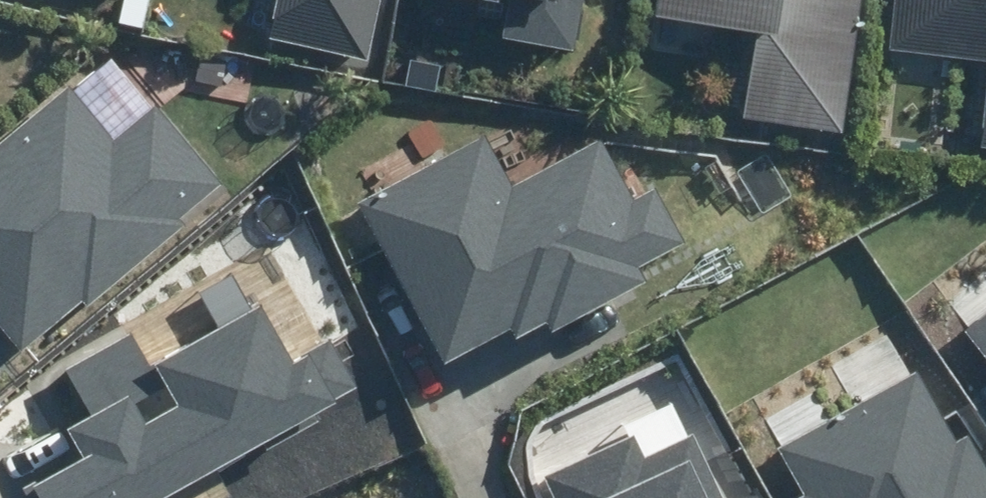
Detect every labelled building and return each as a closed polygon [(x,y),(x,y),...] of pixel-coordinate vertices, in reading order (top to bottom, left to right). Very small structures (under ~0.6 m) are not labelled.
[(369,61),(382,0),(279,0),(270,40),(369,61)] [(572,51),(582,0),(511,0),(504,37),(572,51)] [(843,134),(862,0),(660,0),(657,18),(756,32),(743,119),(843,134)] [(889,49),(985,59),(985,0),(895,0),(889,49)] [(20,349),(81,299),(87,306),(186,224),(179,216),(221,182),(158,107),(116,142),(70,88),(0,146),(0,325),(20,349)] [(443,365),(510,329),(515,337),(546,321),(552,332),(646,282),(637,266),(685,241),(656,188),(635,199),(602,137),(511,186),(484,135),(357,203),(443,365)] [(24,497),(163,497),(358,389),(329,339),(292,360),(263,307),(252,313),(230,275),(199,293),(220,329),(154,365),(178,407),(142,427),(126,398),(68,430),(84,457),(21,492),(24,497)] [(965,330),(985,357),(985,315),(965,330)] [(974,434),(958,443),(918,371),(779,448),(805,494),(797,497),(985,497),(985,455),(974,434)] [(692,433),(643,457),(633,437),(544,480),(552,497),(724,497),(692,433)]
